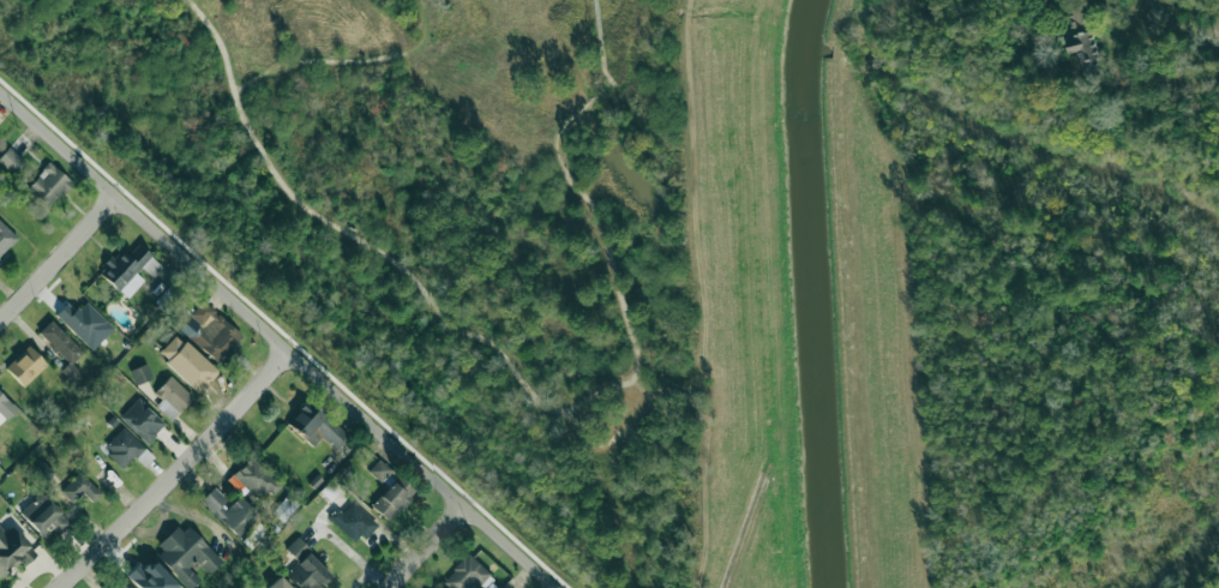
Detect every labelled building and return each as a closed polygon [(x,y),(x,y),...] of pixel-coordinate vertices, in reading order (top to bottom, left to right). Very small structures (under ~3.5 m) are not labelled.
[(1076,52),(1083,81),(1102,76),(1085,4),(1066,8),(1073,39),(1064,41),(1067,54),(1076,52)] [(7,146),(0,155),(0,163),(13,174),(24,161),(7,146)] [(49,208),(72,182),(49,162),(26,187),(49,208)] [(0,221),(0,254),(17,236),(0,221)] [(143,280),(136,272),(142,266),(151,276),(162,265),(138,242),(125,256),(119,248),(97,271),(126,298),(143,280)] [(190,314),(198,323),(186,335),(217,364),(242,336),(203,300),(190,314)] [(107,323),(86,301),(76,311),(67,302),(55,313),(84,344),(107,323)] [(83,350),(50,319),(37,332),(68,362),(64,367),(74,377),(79,373),(70,365),(83,350)] [(23,386),(46,364),(28,346),(5,368),(23,386)] [(136,384),(151,377),(145,362),(128,371),(136,384)] [(155,406),(172,420),(193,396),(169,374),(154,392),(161,398),(155,406)] [(16,409),(0,393),(0,424),(16,409)] [(164,424),(137,398),(119,416),(146,443),(164,424)] [(347,436),(307,399),(287,422),(314,447),(322,437),(335,449),(347,436)] [(122,467),(134,456),(144,466),(154,457),(124,426),(102,446),(122,467)] [(281,486),(251,456),(231,477),(256,500),(266,490),(272,495),(281,486)] [(380,482),(391,470),(379,459),(368,471),(380,482)] [(60,490),(71,502),(83,492),(91,502),(101,493),(80,472),(60,490)] [(370,504),(386,522),(416,494),(401,476),(370,504)] [(240,496),(229,505),(214,487),(200,499),(239,540),(262,518),(240,496)] [(19,512),(43,538),(53,528),(59,535),(70,523),(40,492),(19,512)] [(361,534),(365,539),(378,525),(354,502),(342,514),(336,508),(328,517),(353,542),(361,534)] [(188,587),(191,587),(200,580),(188,568),(196,560),(208,574),(221,560),(185,522),(154,552),(188,587)] [(19,559),(23,564),(36,554),(11,526),(4,532),(0,527),(0,575),(19,559)] [(285,549),(298,561),(309,548),(297,537),(285,549)] [(331,576),(308,552),(286,573),(300,587),(323,587),(321,586),(331,576)] [(155,560),(146,569),(139,562),(126,575),(139,587),(180,587),(155,560)] [(279,576),(267,587),(291,587),(279,576)] [(121,577),(110,587),(131,587),(121,577)]
